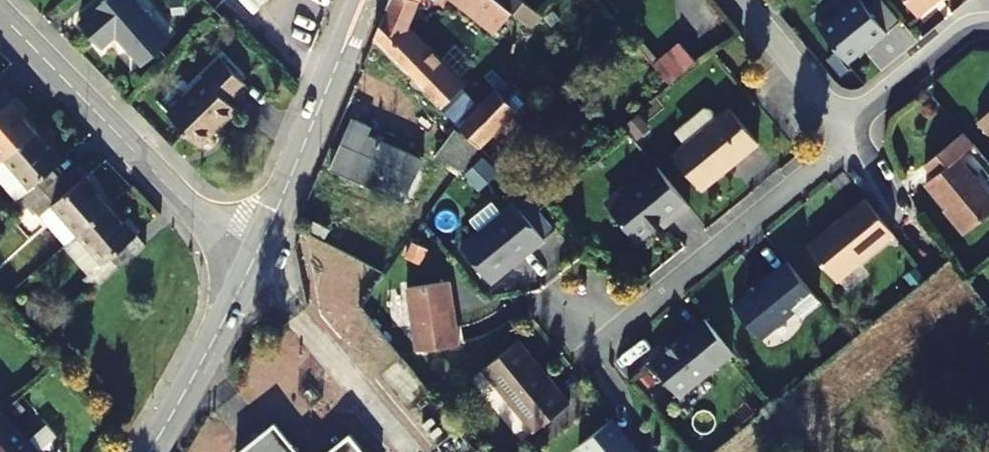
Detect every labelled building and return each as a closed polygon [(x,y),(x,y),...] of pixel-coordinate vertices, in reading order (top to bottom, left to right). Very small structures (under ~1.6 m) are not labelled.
[(105,45),(120,33),(145,60),(171,37),(146,13),(134,0),(106,0),(83,20),(105,45)] [(387,8),(407,29),(418,0),(391,0),(387,8)] [(495,30),(507,11),(505,7),(501,5),(495,0),(459,0),(495,30)] [(542,16),(521,0),(505,0),(501,5),(505,7),(507,11),(509,8),(516,14),(529,26),(542,16)] [(888,36),(860,0),(858,0),(820,30),(847,64),(872,44),(875,46),(888,36)] [(920,18),(942,0),(906,0),(920,18)] [(387,8),(376,36),(479,145),(516,110),(496,89),(478,105),(407,29),(387,8)] [(671,84),(696,63),(678,43),(654,65),(671,84)] [(203,82),(166,117),(195,148),(233,111),(227,103),(243,87),(220,62),(201,80),(203,82)] [(31,128),(6,99),(0,104),(0,155),(31,128)] [(732,166),(759,144),(729,108),(672,155),(701,191),(724,172),(723,172),(724,169),(729,165),(731,165),(732,166)] [(977,120),(988,133),(988,132),(988,110),(977,120)] [(406,197),(422,161),(363,135),(367,126),(356,122),(343,153),(339,152),(331,169),(352,177),(354,173),(406,197)] [(16,198),(8,206),(14,213),(23,206),(53,180),(46,172),(59,161),(31,128),(0,155),(0,179),(16,198)] [(457,176),(478,146),(457,129),(434,159),(457,176)] [(957,158),(974,144),(964,133),(927,162),(936,174),(927,182),(966,232),(988,213),(988,195),(957,158)] [(482,161),(465,175),(480,192),(497,178),(482,161)] [(53,180),(23,206),(32,217),(43,208),(67,236),(103,205),(69,166),(53,180)] [(689,207),(657,168),(632,188),(625,187),(609,200),(608,208),(637,243),(660,224),(664,228),(689,207)] [(836,281),(893,234),(864,199),(832,225),(834,228),(827,234),(824,234),(824,232),(807,246),(836,281)] [(545,240),(515,203),(461,248),(490,285),(545,240)] [(124,258),(127,256),(140,245),(131,235),(130,236),(103,205),(67,236),(57,245),(82,275),(79,278),(88,288),(124,258)] [(43,208),(32,217),(57,245),(67,236),(43,208)] [(818,301),(787,262),(762,282),(761,280),(746,292),(748,294),(732,306),(759,339),(795,310),(799,316),(818,301)] [(459,346),(449,282),(404,290),(415,353),(459,346)] [(679,397),(717,366),(689,332),(667,350),(666,348),(649,362),(679,397)] [(534,433),(570,404),(540,367),(540,368),(537,368),(533,363),(533,361),(534,360),(519,342),(483,371),(534,433)] [(0,412),(0,451),(34,451),(0,412)] [(612,420),(579,447),(583,451),(638,451),(612,420)] [(280,423),(260,439),(244,451),(303,451),(280,423)] [(347,433),(324,451),(363,451),(361,450),(347,433)]
